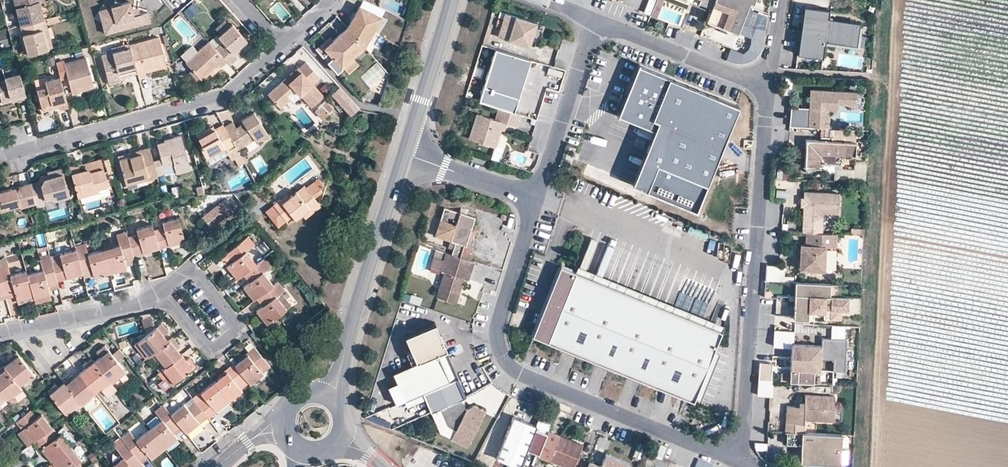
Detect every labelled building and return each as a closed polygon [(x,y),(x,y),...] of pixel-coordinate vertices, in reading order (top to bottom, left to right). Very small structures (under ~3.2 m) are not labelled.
[(38,0),(13,0),(14,3),(17,2),(18,7),(15,8),(20,26),(44,20),(38,3),(38,0)] [(182,9),(189,18),(200,8),(193,0),(191,0),(182,9)] [(651,17),(657,19),(665,0),(658,0),(651,17)] [(706,20),(737,33),(750,2),(753,3),(754,0),(714,0),(712,7),(706,20)] [(114,2),(112,7),(105,19),(107,21),(105,25),(107,34),(150,23),(147,11),(138,8),(132,10),(130,2),(121,4),(114,2)] [(802,3),(795,50),(820,54),(822,41),(823,38),(854,42),(856,24),(857,20),(826,15),(828,7),(802,3)] [(105,19),(112,7),(106,8),(99,10),(105,34),(107,34),(105,25),(107,21),(105,19)] [(355,22),(352,20),(347,28),(364,47),(380,19),(360,7),(355,16),(358,18),(355,22)] [(536,19),(505,9),(497,33),(528,43),(536,19)] [(59,24),(57,16),(46,19),(48,27),(59,24)] [(47,31),(44,20),(20,26),(23,38),(27,55),(47,49),(43,33),(47,31)] [(823,38),(822,41),(857,46),(860,25),(856,24),(854,42),(823,38)] [(233,53),(245,42),(231,25),(218,37),(223,42),(215,49),(227,62),(230,65),(238,59),(236,57),(233,53)] [(364,47),(347,28),(329,45),(326,41),(317,50),(338,74),(343,69),(342,67),(352,58),(364,47)] [(47,49),(52,48),(47,31),(43,33),(47,49)] [(159,37),(129,45),(130,47),(135,66),(137,72),(138,78),(146,76),(145,72),(144,68),(149,67),(150,70),(167,66),(159,37)] [(223,42),(218,37),(210,43),(215,49),(223,42)] [(210,43),(209,42),(198,52),(192,46),(181,56),(191,69),(187,73),(195,81),(199,78),(201,80),(208,73),(218,65),(221,68),(227,62),(215,49),(210,43)] [(233,53),(236,57),(249,45),(245,42),(233,53)] [(135,66),(130,47),(101,55),(108,80),(120,77),(119,71),(135,66)] [(529,58),(494,47),(481,86),(517,97),(529,58)] [(56,64),(60,77),(61,80),(67,78),(72,94),(80,92),(79,91),(78,87),(92,83),(86,58),(64,64),(63,61),(56,64)] [(359,65),(352,58),(342,67),(343,69),(349,74),(359,65)] [(289,83),(285,79),(283,81),(291,91),(294,89),(299,96),(300,95),(303,92),(315,105),(323,97),(312,85),(319,78),(306,63),(299,69),(297,68),(289,76),(293,79),(289,83)] [(218,65),(208,73),(211,76),(221,68),(218,65)] [(137,72),(135,66),(119,71),(120,77),(137,72)] [(654,130),(632,185),(697,211),(738,106),(639,68),(620,116),(654,130)] [(20,73),(4,78),(5,80),(0,82),(0,98),(0,100),(17,95),(18,99),(26,97),(20,73)] [(66,100),(61,80),(60,77),(45,81),(46,87),(37,90),(42,111),(52,108),(51,104),(58,102),(66,100)] [(35,84),(37,90),(46,87),(45,81),(35,84)] [(291,91),(283,81),(268,95),(280,108),(290,100),(286,95),(291,91)] [(93,87),(92,83),(78,87),(79,91),(93,87)] [(512,110),(517,97),(481,86),(477,99),(498,106),(512,110)] [(358,109),(339,88),(331,95),(350,116),(358,109)] [(856,90),(810,88),(809,106),(789,105),(788,124),(828,126),(829,109),(836,109),(837,102),(856,103),(856,90)] [(303,92),(300,95),(311,108),(315,105),(303,92)] [(1,104),(18,99),(17,95),(0,100),(1,104)] [(321,106),(328,113),(332,109),(325,102),(321,106)] [(328,113),(321,106),(313,112),(321,120),(328,113)] [(494,117),(476,112),(468,137),(493,145),(499,127),(501,120),(504,121),(527,128),(530,116),(512,110),(498,106),(494,117)] [(244,125),(241,126),(236,129),(232,123),(225,128),(236,149),(238,151),(247,146),(244,141),(251,136),(254,142),(267,140),(269,140),(254,114),(242,122),(244,125)] [(236,149),(225,128),(223,126),(216,130),(211,133),(209,129),(198,136),(203,146),(206,146),(211,156),(225,148),(226,152),(227,153),(232,162),(235,160),(240,168),(245,165),(241,157),(238,151),(236,149)] [(856,130),(833,129),(833,139),(856,140),(856,130)] [(175,141),(165,143),(158,145),(162,160),(153,163),(156,173),(157,176),(166,174),(164,168),(174,165),(177,174),(191,171),(182,136),(174,138),(175,141)] [(247,146),(254,142),(251,136),(244,141),(247,146)] [(833,139),(807,137),(805,166),(821,167),(821,161),(842,162),(843,153),(856,154),(857,140),(856,140),(833,139)] [(213,159),(226,152),(225,148),(211,156),(213,159)] [(153,163),(149,149),(140,151),(141,155),(131,157),(120,160),(126,182),(156,173),(153,163)] [(486,159),(472,155),(470,161),(484,165),(486,159)] [(100,161),(79,167),(80,171),(86,169),(87,170),(89,170),(89,171),(90,174),(93,173),(92,167),(101,165),(100,161)] [(79,165),(70,168),(78,198),(98,193),(98,191),(108,187),(101,165),(92,167),(93,173),(90,174),(89,171),(89,170),(87,170),(86,169),(80,171),(79,167),(79,165)] [(30,184),(36,204),(37,207),(44,205),(42,201),(49,199),(52,201),(68,197),(60,168),(45,172),(46,175),(39,176),(36,182),(30,184)] [(157,176),(156,173),(126,182),(127,186),(157,178),(157,176)] [(23,186),(25,191),(17,192),(11,189),(0,192),(0,211),(20,206),(21,208),(36,204),(30,184),(23,186)] [(303,185),(296,191),(299,194),(306,188),(303,185)] [(299,194),(296,191),(289,196),(282,202),(279,199),(273,204),(286,220),(292,216),(295,219),(301,214),(317,202),(306,188),(299,194)] [(839,191),(803,190),(803,196),(802,204),(802,230),(805,230),(821,230),(822,210),(838,210),(839,191)] [(286,193),(279,199),(282,202),(289,196),(286,193)] [(320,206),(317,202),(301,214),(304,218),(320,206)] [(218,204),(203,217),(212,227),(227,215),(218,204)] [(474,215),(446,206),(442,217),(436,235),(450,239),(454,240),(450,253),(467,258),(471,246),(465,244),(468,234),(471,224),(474,215)] [(447,246),(450,239),(436,235),(442,217),(435,215),(427,239),(447,246)] [(163,228),(154,230),(158,245),(167,243),(168,246),(183,241),(177,218),(162,222),(163,228)] [(477,226),(471,224),(468,234),(473,236),(477,226)] [(154,230),(152,225),(136,229),(137,234),(127,237),(131,252),(141,250),(142,254),(159,249),(158,245),(154,230)] [(688,225),(686,231),(705,237),(707,232),(688,225)] [(824,268),(825,244),(835,244),(836,231),(821,230),(805,230),(805,243),(800,243),(799,251),(799,259),(799,267),(824,268)] [(126,269),(124,264),(123,261),(133,259),(132,256),(131,252),(127,237),(125,232),(116,235),(118,245),(103,249),(109,274),(126,269)] [(243,275),(256,263),(246,251),(254,244),(248,236),(226,254),(232,261),(226,266),(236,280),(243,275)] [(74,246),(75,250),(82,273),(91,271),(93,278),(109,274),(103,249),(87,253),(84,243),(74,246)] [(438,269),(444,251),(438,249),(432,267),(438,269)] [(61,260),(51,262),(55,278),(65,275),(65,279),(82,274),(82,273),(75,250),(59,254),(61,260)] [(467,258),(450,253),(444,251),(438,269),(443,270),(435,296),(455,302),(457,294),(455,293),(457,286),(460,286),(463,277),(467,278),(473,260),(467,258)] [(51,262),(50,257),(39,259),(42,270),(26,274),(32,295),(33,298),(49,294),(48,289),(58,287),(56,281),(55,278),(51,262)] [(271,266),(264,257),(256,263),(243,275),(249,282),(242,287),(253,301),(256,299),(273,285),(263,272),(271,266)] [(26,274),(25,271),(9,275),(7,265),(0,267),(0,280),(5,299),(15,296),(16,299),(32,295),(26,274)] [(641,298),(576,271),(562,265),(555,280),(582,291),(637,314),(641,298)] [(785,265),(766,265),(766,279),(785,279),(785,265)] [(643,292),(579,266),(576,271),(641,298),(643,292)] [(829,292),(830,281),(794,279),(793,298),(797,298),(797,303),(793,303),(792,318),(807,319),(807,310),(817,310),(818,306),(824,306),(830,306),(830,317),(840,317),(841,307),(841,293),(848,293),(848,287),(839,286),(839,293),(829,292)] [(582,291),(555,280),(547,301),(554,304),(550,311),(549,310),(547,309),(545,310),(544,310),(542,311),(533,334),(561,345),(582,291)] [(278,281),(273,285),(256,299),(262,307),(256,311),(266,324),(286,309),(276,296),(284,290),(278,281)] [(276,296),(286,309),(290,305),(282,294),(285,291),(284,290),(276,296)] [(637,314),(582,291),(561,345),(615,367),(636,314),(637,314)] [(722,325),(643,292),(641,298),(720,330),(722,325)] [(408,300),(420,303),(421,295),(410,293),(408,300)] [(720,330),(641,298),(637,314),(692,336),(714,345),(720,330)] [(554,304),(547,301),(542,311),(544,310),(545,310),(547,309),(549,310),(550,311),(554,304)] [(150,314),(140,316),(143,324),(152,322),(150,314)] [(692,336),(637,314),(636,314),(615,367),(670,390),(692,336)] [(774,327),(792,328),(792,316),(775,316),(774,327)] [(445,348),(431,321),(404,334),(416,362),(392,373),(396,381),(404,399),(416,394),(422,391),(449,379),(444,368),(450,365),(442,349),(445,348)] [(156,326),(163,336),(168,332),(160,323),(156,326)] [(163,336),(156,326),(137,341),(148,356),(151,354),(153,352),(168,341),(163,336)] [(714,345),(692,336),(670,390),(692,399),(694,396),(712,350),(714,345)] [(844,369),(845,337),(822,337),(822,341),(821,357),(833,357),(833,369),(844,369)] [(179,346),(173,338),(169,340),(175,348),(179,346)] [(175,348),(169,340),(168,341),(153,352),(159,361),(160,361),(165,367),(181,355),(175,348)] [(145,359),(148,356),(137,341),(133,344),(145,359)] [(822,341),(791,341),(790,366),(798,366),(797,379),(821,379),(821,357),(822,341)] [(96,352),(100,356),(108,350),(104,345),(96,352)] [(256,351),(253,347),(239,358),(240,361),(247,355),(249,357),(256,351)] [(108,350),(100,356),(93,361),(109,380),(123,369),(108,350)] [(718,353),(712,350),(694,396),(700,398),(718,353)] [(267,364),(256,351),(249,357),(247,355),(240,361),(234,365),(235,367),(248,383),(250,385),(262,375),(259,370),(267,364)] [(33,374),(15,352),(7,359),(9,361),(3,366),(5,369),(18,385),(24,381),(33,374)] [(159,361),(153,352),(151,354),(157,362),(159,361)] [(181,354),(181,355),(165,367),(162,369),(173,383),(192,369),(185,359),(181,354)] [(185,359),(192,369),(196,366),(189,357),(185,359)] [(93,361),(91,358),(83,365),(85,368),(93,361)] [(93,361),(85,368),(79,373),(94,392),(100,387),(109,380),(93,361)] [(234,365),(233,363),(218,375),(219,377),(226,372),(227,373),(235,367),(234,365)] [(455,376),(450,365),(444,368),(449,379),(455,376)] [(5,369),(3,366),(0,368),(0,391),(5,397),(6,399),(12,394),(20,388),(18,385),(5,369)] [(248,383),(235,367),(227,373),(226,372),(219,377),(213,382),(228,402),(242,391),(240,389),(248,383)] [(126,373),(123,369),(109,380),(111,383),(112,384),(126,373)] [(162,369),(157,373),(161,379),(165,377),(171,385),(173,383),(162,369)] [(79,373),(73,377),(64,384),(79,402),(80,403),(88,396),(94,392),(79,373)] [(35,376),(33,374),(24,381),(26,383),(35,376)] [(71,375),(62,381),(63,382),(64,384),(73,377),(71,375)] [(464,395),(455,376),(449,379),(422,391),(416,394),(417,397),(420,397),(424,395),(431,410),(440,406),(444,413),(448,421),(455,425),(450,435),(466,443),(485,408),(480,405),(467,411),(465,406),(460,396),(464,395)] [(757,394),(769,394),(770,379),(758,378),(757,394)] [(111,383),(109,380),(100,387),(103,390),(111,383)] [(404,399),(396,381),(387,385),(396,404),(404,399)] [(64,384),(63,382),(57,387),(49,394),(64,413),(73,406),(79,402),(64,384)] [(228,402),(213,382),(200,393),(199,392),(191,398),(194,402),(207,417),(207,418),(228,402)] [(49,394),(57,387),(55,384),(46,391),(49,394)] [(20,388),(12,394),(17,401),(26,395),(20,388)] [(835,394),(804,393),(804,401),(798,400),(798,405),(786,404),(785,430),(786,430),(801,431),(803,431),(803,418),(834,419),(835,394)] [(90,399),(88,396),(80,403),(82,406),(90,399)] [(194,402),(191,398),(183,404),(186,408),(194,402)] [(207,417),(194,402),(186,408),(183,404),(170,414),(182,430),(185,434),(207,417)] [(480,405),(473,402),(465,406),(467,411),(480,405)] [(170,414),(162,404),(154,411),(161,419),(174,436),(182,430),(170,414)] [(75,409),(73,406),(64,413),(66,416),(75,409)] [(36,418),(30,409),(20,417),(15,421),(21,429),(32,442),(33,441),(49,429),(52,427),(41,413),(36,418)] [(448,421),(444,413),(434,417),(440,429),(450,435),(455,425),(448,421)] [(535,426),(513,417),(496,458),(519,466),(526,451),(538,456),(546,435),(534,430),(535,426)] [(174,436),(161,419),(148,429),(164,449),(177,439),(174,436)] [(32,442),(21,429),(15,434),(25,448),(32,442)] [(70,446),(60,433),(55,437),(49,429),(33,441),(38,447),(42,444),(44,446),(40,449),(50,462),(70,446)] [(164,449),(148,429),(135,439),(149,456),(151,459),(164,449)] [(801,443),(801,431),(786,430),(786,443),(801,443)] [(149,456),(135,439),(128,431),(121,437),(124,442),(141,463),(149,456)] [(840,463),(841,433),(803,431),(801,431),(801,443),(800,461),(840,463)] [(558,436),(547,432),(546,435),(538,456),(537,458),(548,462),(559,466),(574,466),(582,446),(558,436)] [(124,442),(116,448),(123,457),(131,466),(143,466),(141,463),(124,442)] [(70,446),(50,462),(54,466),(80,466),(76,463),(81,459),(70,446)] [(629,464),(605,454),(600,466),(628,466),(629,464)] [(123,457),(110,466),(131,466),(123,457)] [(694,466),(711,466),(712,463),(697,457),(694,466)]
